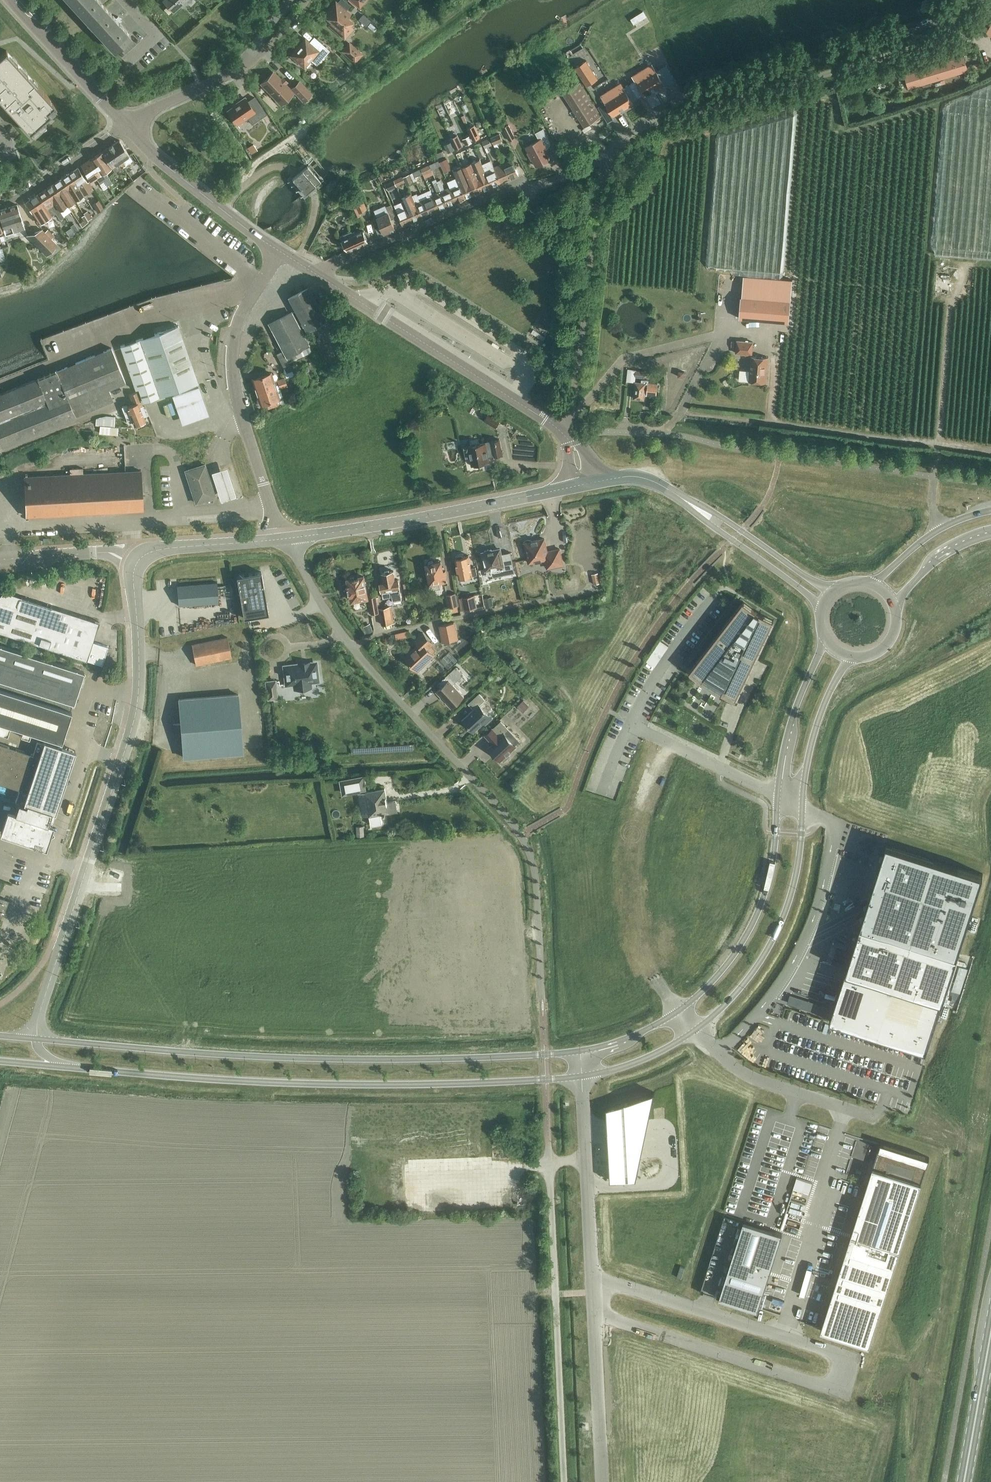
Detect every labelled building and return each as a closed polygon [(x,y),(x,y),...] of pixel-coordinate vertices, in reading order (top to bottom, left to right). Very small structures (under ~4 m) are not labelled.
[(74,7),(87,21),(104,5),(99,0),(68,0),(74,7)] [(173,12),(186,0),(163,0),(173,12)] [(351,4),(346,0),(339,0),(336,3),(335,3),(330,10),(333,13),(329,17),(333,20),(330,24),(344,36),(351,27),(348,24),(350,22),(346,18),(349,15),(345,11),(351,4)] [(87,21),(100,35),(113,49),(130,34),(119,22),(121,20),(119,17),(117,15),(115,17),(104,5),(87,21)] [(313,61),(325,47),(314,37),(309,42),(305,38),(290,55),(304,66),(311,59),(313,61)] [(341,50),(355,62),(363,53),(349,41),(341,50)] [(46,120),(44,118),(50,112),(48,109),(53,104),(55,106),(56,105),(36,83),(35,84),(27,74),(26,72),(25,73),(17,63),(16,61),(15,62),(7,52),(6,50),(0,55),(0,95),(11,107),(9,108),(8,108),(31,134),(32,133),(30,131),(43,119),(44,121),(46,120)] [(904,73),(909,88),(969,70),(964,54),(904,73)] [(598,78),(588,63),(586,60),(575,67),(576,69),(587,85),(598,78)] [(635,80),(629,83),(638,97),(643,94),(644,96),(665,83),(656,70),(647,76),(643,69),(632,76),(635,80)] [(262,83),(281,103),(292,92),(273,72),(262,83)] [(292,88),(304,100),(310,94),(299,81),(292,88)] [(563,92),(584,126),(601,115),(580,81),(563,92)] [(638,97),(629,83),(623,87),(625,90),(616,95),(612,88),(600,95),(613,115),(633,103),(632,101),(638,97)] [(252,123),(265,113),(254,97),(248,101),(245,97),(237,102),(238,103),(228,110),(237,124),(248,117),(252,123)] [(601,128),(607,131),(610,125),(605,122),(601,128)] [(503,127),(510,140),(515,137),(509,124),(503,127)] [(533,159),(536,166),(552,158),(545,145),(550,142),(543,128),(535,132),(539,139),(526,146),(529,152),(528,152),(531,159),(533,159)] [(450,137),(455,149),(463,145),(458,133),(450,137)] [(491,137),(494,144),(503,139),(500,133),(491,137)] [(119,161),(122,166),(123,166),(128,172),(130,170),(126,164),(123,159),(129,155),(119,140),(112,145),(112,144),(111,144),(119,156),(117,157),(119,161)] [(245,148),(251,157),(259,152),(253,143),(245,148)] [(115,171),(122,166),(119,161),(117,157),(119,156),(111,144),(108,146),(109,147),(101,152),(111,167),(112,166),(115,171)] [(562,152),(567,163),(573,160),(568,149),(562,152)] [(104,171),(111,167),(101,152),(91,159),(99,172),(104,180),(107,184),(111,189),(115,193),(120,189),(116,184),(112,187),(109,183),(111,181),(104,171)] [(439,160),(441,165),(442,166),(449,162),(446,156),(439,160)] [(99,172),(91,159),(90,158),(80,165),(88,178),(89,178),(91,181),(97,177),(100,182),(104,180),(99,172)] [(486,171),(484,167),(480,159),(471,162),(477,175),(484,189),(493,185),(486,171)] [(503,163),(510,177),(518,174),(512,159),(503,163)] [(432,169),(441,165),(439,160),(430,164),(432,169)] [(475,193),(484,189),(477,175),(471,162),(463,166),(468,178),(475,193)] [(501,181),(510,177),(503,163),(494,167),(501,181)] [(424,174),(432,170),(432,169),(430,164),(421,167),(424,174)] [(292,177),(305,193),(320,181),(307,165),(292,177)] [(466,197),(475,193),(468,178),(463,166),(462,166),(462,167),(454,170),(460,182),(466,197)] [(501,181),(494,167),(488,169),(487,166),(484,167),(486,171),(493,185),(501,181)] [(69,173),(84,195),(93,189),(88,182),(87,182),(77,167),(69,173)] [(424,174),(421,167),(412,172),(416,180),(415,176),(423,173),(424,174)] [(457,201),(466,197),(460,182),(454,170),(457,177),(448,181),(451,186),(457,201)] [(408,184),(416,180),(412,172),(404,175),(408,184)] [(84,195),(69,173),(61,178),(75,200),(83,195),(84,195)] [(407,184),(408,184),(404,175),(395,179),(397,185),(406,182),(407,184)] [(71,203),(75,200),(61,178),(53,183),(63,199),(66,204),(71,211),(74,209),(71,203)] [(442,190),(437,180),(437,181),(436,178),(432,180),(437,192),(433,194),(440,208),(448,205),(442,190)] [(388,190),(397,185),(395,179),(385,184),(388,190)] [(451,186),(448,181),(450,186),(444,189),(440,179),(437,180),(442,190),(448,205),(457,201),(451,186)] [(55,205),(63,199),(53,183),(45,189),(55,205)] [(59,209),(55,205),(45,189),(37,194),(47,210),(48,212),(51,215),(50,215),(55,211),(60,219),(63,216),(59,209)] [(440,208),(433,194),(432,194),(430,189),(422,193),(424,198),(431,213),(440,208)] [(416,202),(413,195),(412,195),(411,193),(403,197),(407,205),(413,220),(422,216),(416,202)] [(422,216),(431,213),(424,198),(422,193),(418,195),(417,193),(413,195),(416,202),(422,216)] [(40,223),(51,215),(48,212),(47,210),(37,194),(25,202),(36,218),(40,223)] [(352,206),(357,217),(361,216),(359,212),(367,208),(361,195),(353,199),(355,204),(352,206)] [(403,225),(413,220),(407,205),(403,197),(402,197),(403,201),(394,205),(403,225)] [(92,203),(98,212),(104,206),(99,199),(92,203)] [(87,210),(85,211),(79,201),(77,202),(88,219),(92,217),(87,210)] [(392,219),(397,217),(391,203),(386,206),(384,205),(375,209),(375,211),(385,233),(396,228),(392,219)] [(5,234),(24,228),(16,205),(0,210),(0,218),(5,234)] [(52,236),(53,237),(55,234),(48,228),(45,231),(52,236)] [(52,236),(45,231),(44,232),(41,229),(26,236),(46,255),(57,244),(51,239),(53,237),(52,236)] [(348,249),(368,241),(363,229),(356,232),(354,230),(352,231),(351,230),(340,235),(348,249)] [(743,275),(742,296),(791,300),(792,279),(743,275)] [(295,307),(306,328),(322,319),(306,288),(290,296),(295,307)] [(740,296),(739,318),(789,322),(791,300),(742,296),(740,296)] [(286,357),(295,353),(293,350),(306,343),(290,312),(270,323),(285,351),(283,352),(286,357)] [(190,413),(205,407),(197,383),(198,383),(178,325),(120,345),(135,389),(138,388),(143,402),(172,392),(182,420),(192,416),(190,413)] [(736,352),(752,354),(753,341),(737,340),(736,352)] [(71,364),(90,410),(113,401),(108,389),(125,382),(111,347),(71,364)] [(288,362),(286,357),(283,352),(278,354),(284,365),(284,371),(286,377),(293,375),(288,364),(289,363),(288,362)] [(286,357),(288,362),(297,357),(295,353),(286,357)] [(766,367),(767,367),(768,357),(751,356),(750,370),(740,369),(739,379),(765,382),(766,367)] [(51,426),(90,410),(71,364),(32,380),(51,426)] [(634,376),(645,377),(646,370),(628,369),(628,381),(634,381),(634,376)] [(257,390),(273,385),(269,372),(253,377),(253,379),(252,381),(253,384),(255,385),(257,390)] [(704,384),(708,374),(703,372),(699,382),(704,384)] [(656,395),(658,383),(649,382),(649,380),(642,379),(642,383),(636,382),(634,398),(644,399),(645,393),(647,394),(656,395)] [(51,426),(32,380),(0,394),(0,443),(1,447),(51,426)] [(273,385),(257,390),(259,396),(257,398),(258,400),(260,401),(261,403),(265,402),(267,408),(277,405),(276,400),(274,401),(273,399),(278,398),(273,385)] [(143,417),(146,416),(142,405),(137,391),(129,394),(133,403),(127,406),(127,404),(121,406),(127,420),(131,418),(134,425),(145,420),(143,417)] [(484,420),(496,427),(501,418),(490,411),(484,420)] [(110,426),(114,426),(115,416),(106,415),(96,418),(96,424),(100,425),(99,432),(110,433),(110,426)] [(494,456),(503,454),(499,439),(465,446),(467,456),(470,455),(472,464),(473,464),(474,466),(478,466),(481,464),(481,462),(489,461),(488,455),(494,454),(494,456)] [(202,502),(210,502),(210,498),(215,496),(204,464),(185,470),(196,503),(202,501),(202,502)] [(211,472),(220,500),(236,495),(226,467),(211,472)] [(24,476),(26,516),(142,510),(140,470),(24,476)] [(584,498),(568,502),(570,511),(586,507),(584,498)] [(559,548),(547,551),(544,538),(532,541),(530,540),(528,539),(526,540),(524,541),(523,543),(523,545),(523,547),(524,549),(526,550),(529,562),(545,559),(547,568),(563,564),(559,548)] [(499,548),(492,550),(491,548),(488,548),(484,550),(485,551),(483,552),(483,555),(482,555),(483,559),(484,559),(486,568),(492,567),(493,573),(502,571),(502,572),(510,571),(507,556),(501,557),(499,548)] [(469,555),(463,556),(461,554),(457,555),(457,557),(455,558),(459,577),(477,574),(475,567),(471,567),(469,555)] [(441,560),(434,562),(432,560),(428,561),(428,563),(426,564),(430,582),(431,582),(432,586),(439,585),(439,583),(442,583),(441,580),(447,579),(445,570),(443,570),(441,560)] [(601,566),(594,567),(596,578),(603,577),(601,566)] [(398,579),(395,579),(393,570),(382,573),(383,581),(380,582),(382,589),(381,589),(383,597),(392,595),(393,600),(402,598),(398,579)] [(243,617),(268,613),(261,571),(236,576),(243,617)] [(352,600),(367,597),(363,576),(355,577),(354,576),(350,577),(349,579),(348,579),(349,585),(347,585),(349,594),(351,594),(352,600)] [(177,585),(178,605),(218,602),(217,582),(177,585)] [(447,594),(449,607),(457,606),(455,593),(447,594)] [(94,662),(102,665),(108,646),(92,641),(98,621),(21,596),(17,607),(0,602),(0,631),(94,662)] [(368,597),(371,614),(379,612),(376,596),(368,597)] [(461,597),(463,609),(469,608),(467,596),(461,597)] [(743,601),(689,670),(701,679),(702,679),(704,676),(723,688),(721,692),(722,692),(735,698),(749,669),(750,668),(754,658),(773,619),(759,613),(755,610),(743,601)] [(379,607),(382,623),(392,621),(389,605),(379,607)] [(440,624),(443,641),(457,639),(454,622),(440,624)] [(404,657),(417,670),(434,654),(428,647),(433,643),(423,632),(414,640),(418,644),(404,657)] [(664,635),(659,642),(666,647),(671,640),(664,635)] [(192,644),(196,664),(231,657),(227,637),(192,644)] [(7,734),(10,724),(23,729),(21,736),(29,739),(31,731),(61,741),(71,710),(70,710),(72,702),(73,703),(83,672),(0,645),(0,732),(7,734)] [(300,665),(285,667),(287,684),(294,683),(295,686),(310,685),(309,681),(317,680),(315,663),(308,664),(300,665)] [(441,687),(436,691),(451,707),(464,695),(452,683),(463,674),(456,667),(438,683),(441,687)] [(267,682),(268,698),(276,697),(275,681),(267,682)] [(474,708),(462,719),(474,731),(483,722),(485,724),(492,718),(479,704),(485,699),(479,693),(469,703),(474,708)] [(183,757),(243,752),(238,694),(178,699),(180,723),(173,724),(174,733),(181,733),(183,757)] [(523,700),(517,705),(523,711),(529,706),(523,700)] [(493,743),(488,747),(500,760),(502,758),(504,760),(509,755),(507,753),(515,745),(507,736),(512,732),(501,721),(485,735),(493,743)] [(29,794),(26,805),(19,802),(15,812),(8,810),(0,833),(15,838),(14,839),(42,848),(42,847),(47,848),(54,825),(50,824),(51,821),(49,821),(71,752),(37,741),(34,752),(0,741),(0,784),(29,794)] [(74,748),(72,755),(79,757),(80,750),(74,748)] [(352,778),(354,790),(365,788),(363,776),(352,778)] [(395,801),(387,802),(384,788),(359,793),(363,816),(370,815),(372,825),(382,823),(381,813),(397,810),(395,801)] [(356,826),(357,836),(365,835),(364,825),(356,826)] [(880,862),(829,1018),(926,1050),(982,873),(886,842),(882,854),(880,854),(878,860),(880,862)] [(4,915),(9,899),(0,896),(0,913),(4,915)] [(520,1049),(518,1043),(512,1044),(510,1039),(500,1042),(504,1054),(520,1049)] [(653,1092),(605,1107),(610,1180),(635,1178),(653,1092)] [(880,1143),(820,1331),(869,1346),(929,1157),(880,1141),(880,1143)] [(782,1233),(743,1220),(719,1298),(758,1310),(782,1233)]
